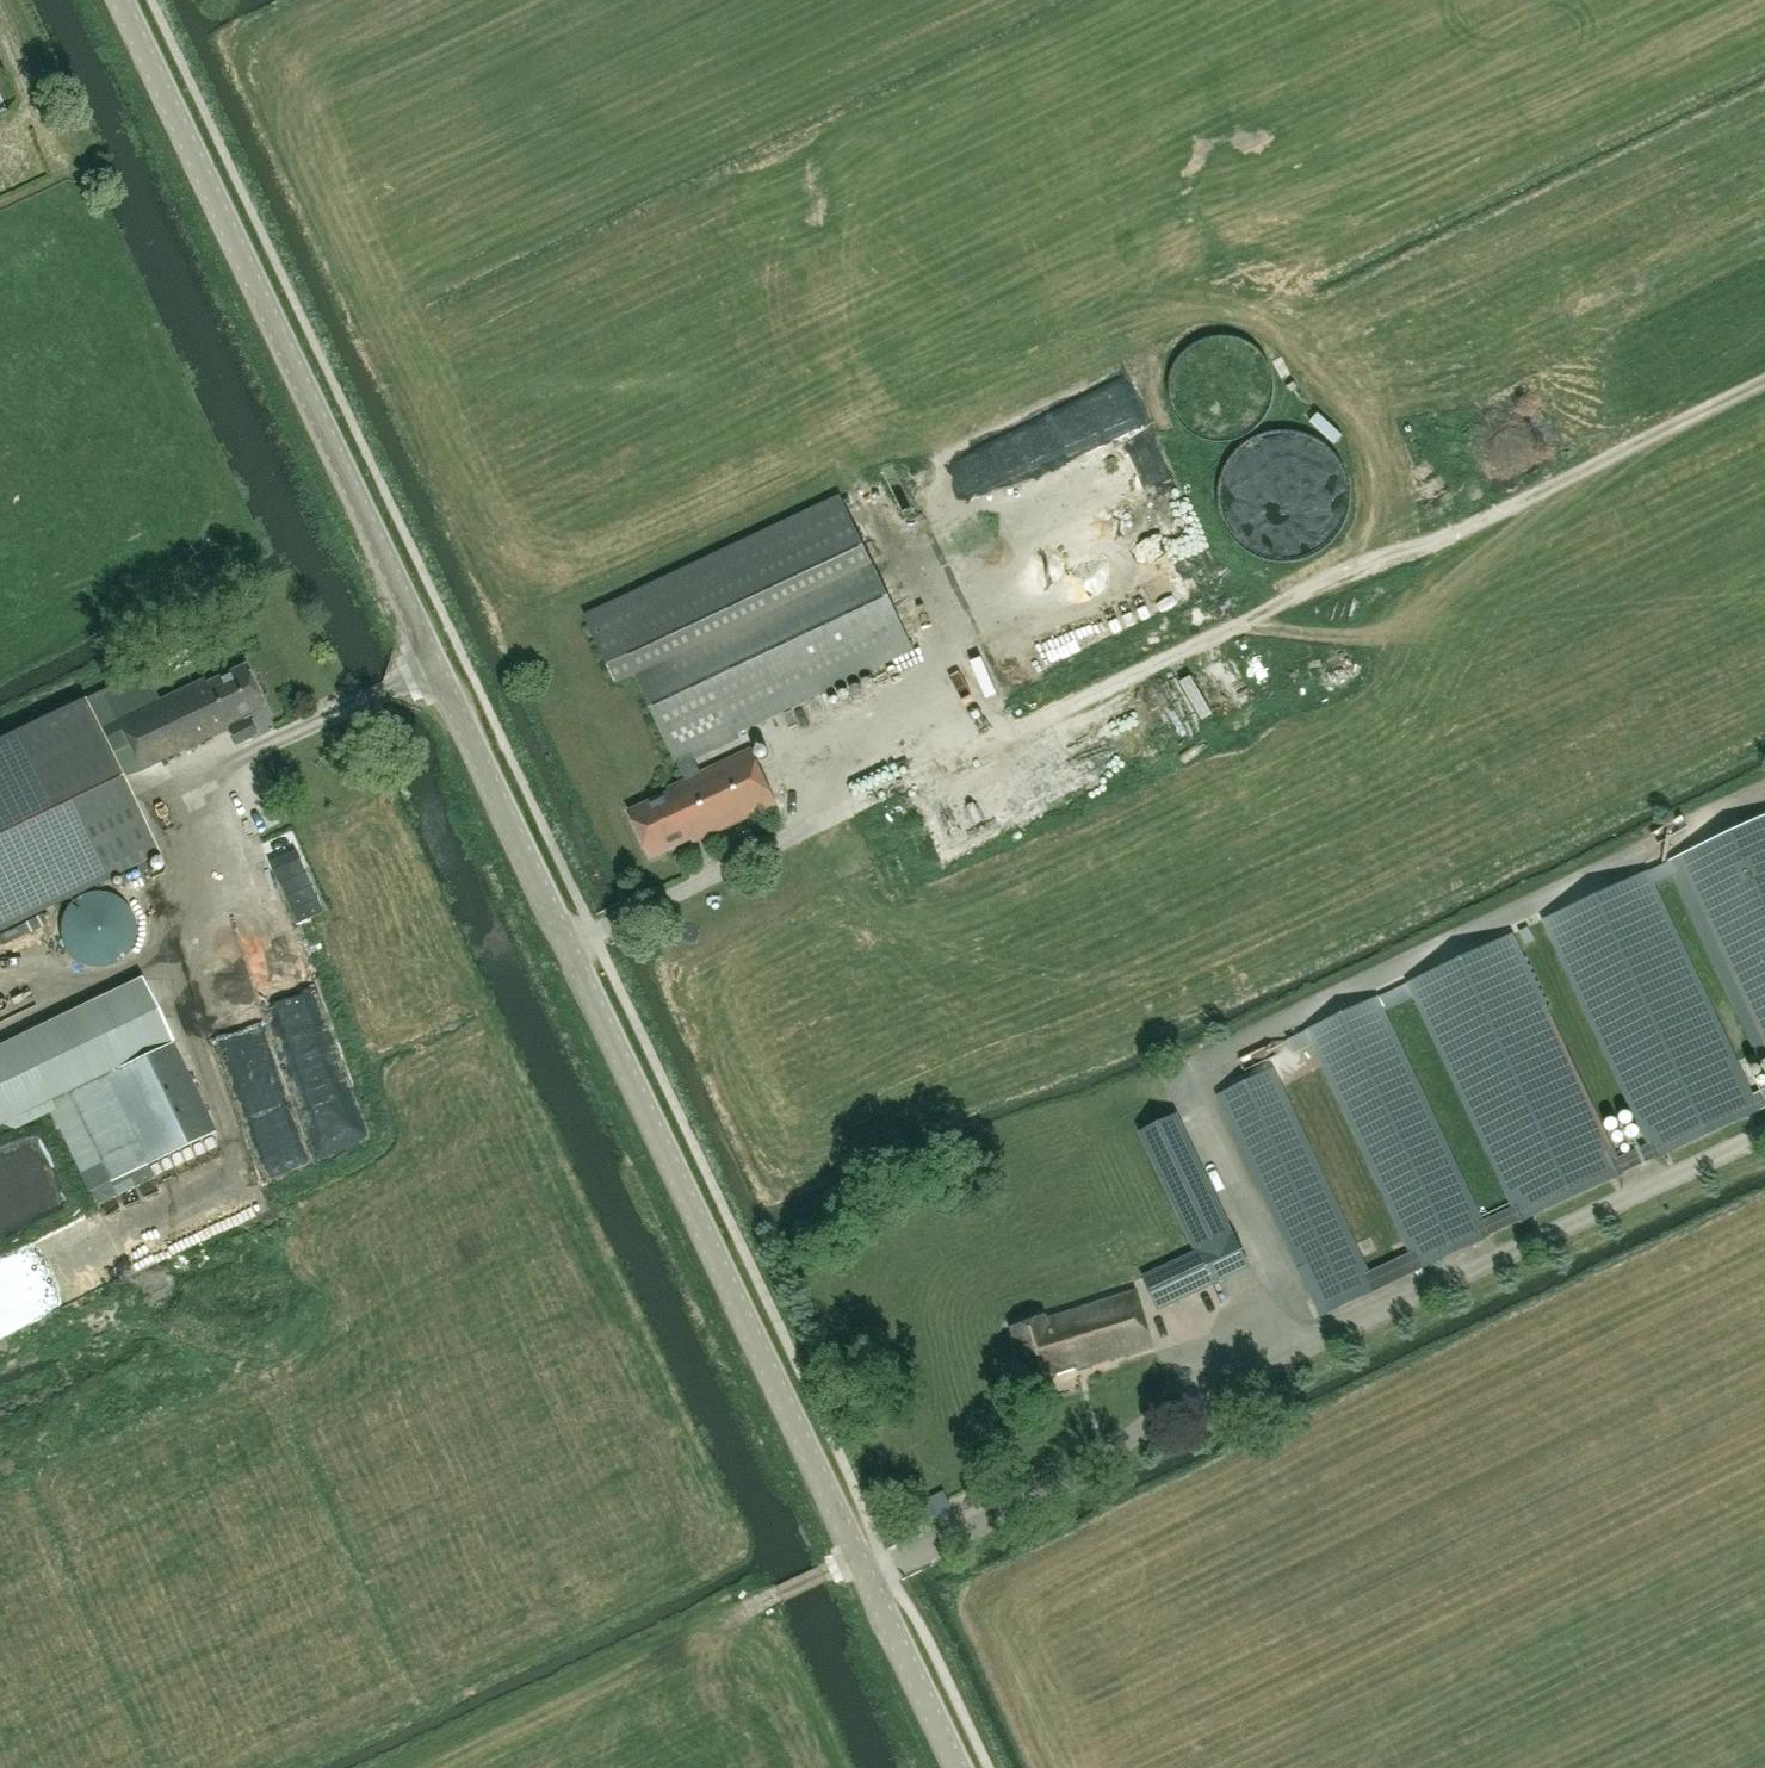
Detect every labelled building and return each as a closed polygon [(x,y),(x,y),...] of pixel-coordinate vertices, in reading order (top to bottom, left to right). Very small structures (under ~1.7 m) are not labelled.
[(1086,560),(1095,580),(1207,531),(1178,464),(1052,519),(1062,540),(1052,544),(1064,570),(1086,560)] [(1302,494),(1309,484),(1286,467),(1270,489),(1275,493),(1270,499),(1294,517),(1308,498),(1302,494)] [(869,559),(839,498),(585,618),(615,681),(634,672),(685,780),(667,788),(669,792),(628,811),(650,859),(700,835),(702,839),(775,805),(749,750),(700,773),(693,757),(734,738),(730,731),(910,647),(869,559)] [(1105,748),(1208,699),(1191,664),(1124,695),(1122,689),(1085,706),(1105,748)] [(161,699),(115,721),(139,771),(167,758),(167,757),(227,729),(235,745),(257,734),(247,713),(263,706),(243,666),(206,684),(204,679),(161,699)] [(158,854),(120,776),(139,771),(115,721),(161,699),(146,669),(101,691),(0,739),(0,929),(158,854)] [(1678,857),(1764,1044),(1764,817),(1678,857)] [(235,878),(291,1078),(336,1065),(280,866),(235,878)] [(1524,1219),(1624,1173),(1623,1172),(1653,1158),(1654,1159),(1759,1110),(1758,1109),(1764,1106),(1764,1090),(1752,1096),(1647,871),(1542,920),(1647,1145),(1617,1159),(1512,934),(1407,983),(1512,1208),(1481,1222),(1377,999),(1305,1032),(1409,1254),(1366,1274),(1271,1071),(1218,1096),(1321,1316),(1489,1237),(1488,1236),(1518,1221),(1519,1222),(1524,1219)] [(209,947),(239,1009),(264,997),(234,935),(209,947)] [(1,1122),(12,1127),(50,1110),(89,1192),(110,1181),(68,1092),(171,1042),(140,977),(0,1044),(0,1123),(1,1122)] [(214,1132),(171,1042),(68,1092),(110,1181),(214,1132)] [(237,1075),(224,1081),(235,1104),(248,1098),(237,1075)] [(1144,1130),(1177,1199),(1173,1201),(1196,1252),(1143,1277),(1158,1309),(1248,1267),(1233,1235),(1232,1235),(1208,1184),(1207,1185),(1174,1117),(1144,1130)] [(1062,1315),(1046,1319),(1044,1315),(1011,1327),(1028,1384),(1099,1361),(1099,1362),(1152,1345),(1136,1291),(1062,1315)]
